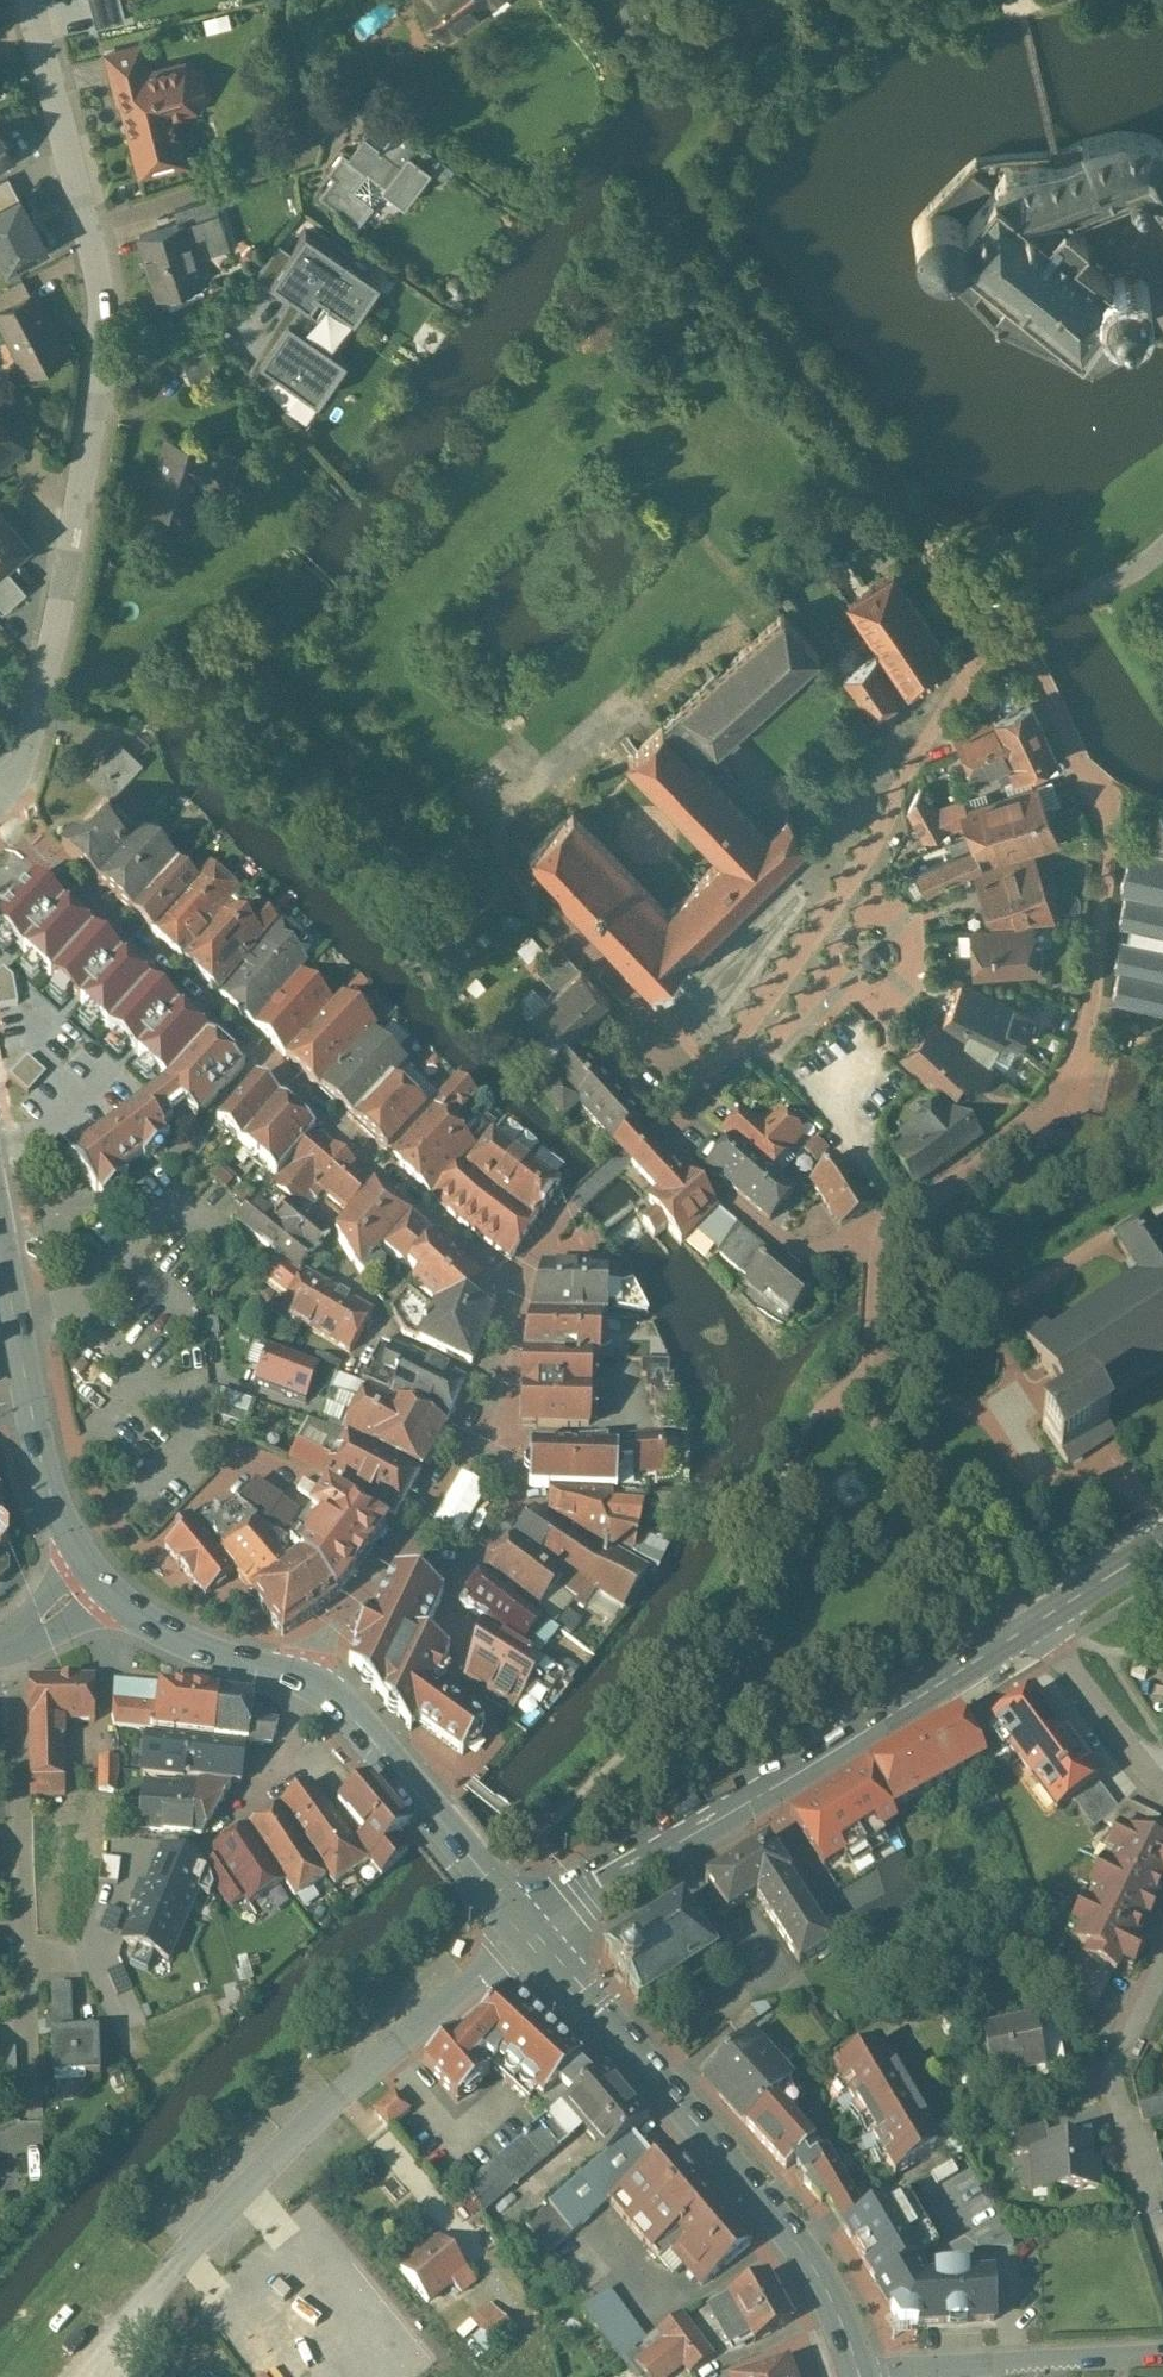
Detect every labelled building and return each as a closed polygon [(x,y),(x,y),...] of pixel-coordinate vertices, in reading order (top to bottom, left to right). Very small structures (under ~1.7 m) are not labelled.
[(127,0),(90,0),(97,28),(131,19),(127,0)] [(445,36),(493,0),(417,0),(445,36)] [(139,45),(106,53),(118,100),(122,99),(140,94),(147,72),(139,45)] [(180,63),(147,72),(140,94),(122,99),(141,172),(184,161),(172,113),(180,111),(193,88),(188,68),(180,63)] [(439,157),(397,125),(388,137),(409,153),(416,158),(418,157),(423,160),(421,162),(430,169),(439,157)] [(1034,306),(1079,342),(1106,305),(1105,303),(1103,301),(1102,298),(1102,296),(1102,294),(1102,291),(1102,287),(1104,284),(1105,281),(1106,280),(1108,277),(1110,276),(1112,275),(1113,274),(1071,243),(1084,229),(1065,211),(1067,210),(1096,198),(1129,185),(1130,190),(1135,195),(1142,194),(1149,189),(1150,191),(1162,211),(1162,144),(1160,141),(1151,135),(1143,133),(1117,130),(1084,138),(1081,139),(1086,150),(1062,160),(1012,164),(1004,168),(991,184),(965,218),(966,219),(967,221),(968,224),(968,226),(969,229),(969,233),(969,237),(968,239),(967,242),(966,245),(964,248),(962,250),(1034,306)] [(13,157),(0,133),(0,163),(13,157)] [(409,153),(401,163),(380,147),(364,135),(348,156),(385,184),(382,188),(403,204),(430,169),(421,162),(423,160),(418,157),(416,158),(409,153)] [(409,153),(388,137),(380,147),(401,163),(409,153)] [(348,156),(342,151),(326,173),(333,178),(319,198),(356,226),(371,206),(369,205),(382,188),(385,184),(348,156)] [(932,202),(926,208),(924,211),(925,210),(928,208),(930,207),(933,206),(935,206),(938,205),(941,205),(943,205),(945,205),(949,206),(952,207),(954,208),(956,209),(958,210),(960,212),(962,214),(964,216),(965,218),(991,184),(967,165),(962,170),(932,202)] [(6,179),(0,182),(0,211),(17,202),(6,179)] [(213,197),(172,209),(177,224),(184,222),(184,225),(218,214),(213,197)] [(8,267),(45,248),(20,201),(17,202),(0,211),(0,251),(8,267)] [(924,211),(921,214),(919,217),(917,219),(916,221),(915,224),(914,227),(913,230),(913,234),(913,236),(914,239),(915,243),(916,245),(917,248),(919,250),(921,253),(923,254),(926,256),(929,258),(933,259),(937,260),(941,260),(944,260),(947,260),(950,259),(952,258),(955,257),(958,254),(961,252),(962,250),(964,248),(966,245),(967,242),(968,239),(969,237),(969,233),(969,229),(968,226),(968,224),(967,221),(966,219),(965,218),(964,216),(962,214),(960,212),(958,210),(956,209),(954,208),(952,207),(949,206),(945,205),(943,205),(941,205),(938,205),(935,206),(933,206),(930,207),(928,208),(925,210),(924,211)] [(177,224),(139,237),(158,294),(202,280),(193,251),(226,241),(218,214),(184,225),(184,222),(177,224)] [(305,232),(290,249),(279,243),(256,276),(288,299),(248,368),(269,392),(281,376),(316,398),(349,361),(334,348),(382,283),(340,253),(305,232)] [(923,254),(997,330),(1010,336),(1034,306),(962,250),(961,252),(958,254),(955,257),(952,258),(950,259),(947,260),(944,260),(941,260),(937,260),(933,259),(929,258),(926,256),(923,254)] [(1115,273),(1113,274),(1112,275),(1110,276),(1108,277),(1106,280),(1105,281),(1104,284),(1102,287),(1102,291),(1102,294),(1102,296),(1102,298),(1103,301),(1105,303),(1106,305),(1107,307),(1109,308),(1110,309),(1112,310),(1113,311),(1115,312),(1117,312),(1118,313),(1120,313),(1122,313),(1124,313),(1126,313),(1127,313),(1129,312),(1131,311),(1132,311),(1134,310),(1135,309),(1136,308),(1138,306),(1139,305),(1140,303),(1141,301),(1142,299),(1142,297),(1143,296),(1143,294),(1143,292),(1143,290),(1143,289),(1142,287),(1142,286),(1141,284),(1140,282),(1139,281),(1138,279),(1137,278),(1135,277),(1134,276),(1132,275),(1131,274),(1129,273),(1127,273),(1125,272),(1124,272),(1122,272),(1120,272),(1118,272),(1116,273),(1115,273)] [(0,288),(0,308),(30,292),(22,277),(0,288)] [(24,369),(63,347),(33,291),(30,292),(0,308),(0,324),(24,369)] [(1104,338),(1063,360),(1092,373),(1154,339),(1146,323),(1108,343),(1104,338)] [(205,350),(181,361),(186,373),(193,387),(217,375),(205,350)] [(20,445),(0,421),(0,462),(20,445)] [(236,454),(166,435),(148,501),(188,513),(200,473),(228,481),(236,454)] [(0,505),(0,570),(4,566),(32,541),(0,505)] [(832,578),(848,601),(867,589),(851,565),(832,578)] [(3,607),(24,589),(4,566),(0,570),(0,604),(3,607)] [(867,589),(848,601),(907,689),(952,660),(895,578),(892,573),(867,589)] [(667,910),(698,943),(787,857),(765,833),(694,760),(713,743),(715,745),(819,652),(783,613),(680,707),(682,709),(662,727),(628,758),(719,852),(715,856),(718,860),(694,883),(667,910)] [(902,694),(875,655),(843,676),(870,715),(902,694)] [(1057,758),(1029,701),(995,717),(995,718),(954,737),(975,780),(1008,764),(1014,776),(1033,768),(1033,769),(1057,758)] [(120,741),(88,775),(108,794),(111,796),(143,763),(120,741)] [(934,806),(922,784),(908,809),(923,837),(964,822),(965,822),(961,811),(966,809),(965,808),(961,796),(934,806)] [(991,799),(965,808),(966,809),(961,811),(965,822),(964,822),(968,833),(1013,820),(1012,816),(1044,805),(1037,785),(992,800),(991,799)] [(108,794),(62,845),(98,879),(142,831),(145,828),(111,796),(108,794)] [(1160,800),(1152,831),(1155,832),(1152,846),(1162,848),(1162,801),(1160,800)] [(1013,820),(968,833),(974,847),(978,845),(978,847),(988,843),(994,860),(1058,842),(1044,805),(1012,816),(1013,820)] [(765,833),(787,857),(802,843),(788,810),(765,833)] [(573,812),(529,852),(561,886),(563,893),(568,899),(584,916),(582,917),(587,923),(589,921),(627,960),(627,961),(653,988),(690,954),(689,952),(698,943),(667,910),(573,812)] [(142,831),(98,879),(133,912),(178,863),(142,831)] [(1152,846),(1130,841),(1119,887),(1124,888),(1118,919),(1128,921),(1126,933),(1121,932),(1114,964),(1118,965),(1112,995),(1162,1006),(1162,848),(1152,846)] [(978,845),(974,847),(914,872),(925,890),(944,880),(985,863),(994,860),(988,843),(978,847),(978,845)] [(1024,890),(1043,883),(1033,853),(973,873),(983,900),(1023,887),(1024,890)] [(17,857),(0,875),(0,906),(174,1069),(206,1034),(17,857)] [(178,863),(133,912),(152,930),(197,880),(178,863)] [(197,880),(152,930),(172,947),(184,934),(176,927),(188,915),(191,918),(225,881),(209,867),(204,873),(197,880)] [(225,881),(191,918),(188,915),(176,927),(184,934),(172,947),(183,958),(240,895),(225,881)] [(1023,887),(983,900),(985,908),(981,909),(986,923),(1058,918),(1056,900),(1048,900),(1043,883),(1024,890),(1023,887)] [(228,912),(185,960),(201,975),(228,945),(228,944),(261,910),(246,896),(233,911),(228,912)] [(279,904),(272,898),(264,907),(271,913),(279,904)] [(228,944),(228,945),(201,975),(218,990),(275,924),(261,910),(228,944)] [(305,916),(295,927),(302,934),(312,923),(305,916)] [(244,968),(234,980),(221,994),(241,1012),(256,994),(248,987),(263,972),(267,976),(278,961),(298,938),(282,923),(273,934),(244,968)] [(1030,925),(970,930),(973,970),(994,969),(1000,974),(1034,971),(1030,925)] [(278,961),(267,976),(263,972),(248,987),(256,994),(241,1012),(253,1023),(275,998),(289,981),(294,974),(305,962),(302,958),(310,949),(298,938),(278,961)] [(555,988),(579,966),(560,945),(536,967),(555,988)] [(608,996),(580,965),(579,966),(555,988),(531,1010),(559,1041),(608,996)] [(301,973),(255,1025),(285,1055),(302,1036),(311,1044),(329,1025),(321,1017),(333,1004),(301,973)] [(961,983),(951,1003),(1002,1028),(1000,1033),(1018,1044),(1033,1014),(1013,1005),(1012,1006),(961,983)] [(329,1025),(311,1044),(302,1036),(285,1055),(320,1088),(359,1045),(376,1025),(343,994),(333,1004),(321,1017),(329,1025)] [(1002,1028),(951,1003),(941,1024),(966,1036),(964,1038),(988,1057),(1000,1033),(1002,1028)] [(953,1037),(934,1019),(903,1052),(952,1097),(985,1062),(956,1034),(953,1037)] [(174,1069),(161,1084),(187,1107),(197,1116),(242,1066),(206,1034),(174,1069)] [(328,1082),(321,1089),(355,1121),(407,1065),(373,1034),(328,1082)] [(641,1120),(576,1050),(552,1072),(559,1081),(542,1097),(564,1120),(581,1105),(616,1143),(632,1129),(641,1120)] [(135,1059),(104,1084),(124,1108),(154,1083),(135,1059)] [(407,1065),(355,1121),(387,1152),(432,1104),(433,1105),(440,1097),(407,1065)] [(256,1077),(217,1122),(240,1143),(241,1143),(279,1098),(256,1077)] [(440,1097),(433,1105),(448,1119),(459,1108),(462,1110),(477,1095),(459,1077),(440,1097)] [(1141,1085),(1112,1079),(1109,1092),(1138,1099),(1141,1085)] [(161,1084),(68,1155),(96,1191),(97,1190),(102,1195),(101,1195),(103,1197),(128,1178),(126,1177),(121,1171),(142,1155),(143,1156),(144,1158),(169,1140),(168,1138),(167,1138),(163,1132),(164,1131),(161,1127),(187,1107),(161,1084)] [(279,1098),(241,1143),(240,1143),(239,1144),(276,1175),(314,1130),(279,1098)] [(448,1119),(433,1105),(389,1153),(431,1193),(475,1146),(466,1137),(448,1119)] [(895,1151),(914,1184),(931,1174),(979,1138),(942,1105),(917,1127),(916,1126),(905,1135),(908,1142),(895,1151)] [(821,1131),(802,1112),(793,1121),(803,1130),(788,1145),(798,1155),(821,1131)] [(483,1113),(467,1133),(466,1137),(475,1146),(476,1147),(495,1123),(483,1113)] [(725,1134),(733,1140),(746,1152),(764,1167),(767,1171),(785,1152),(744,1114),(725,1134)] [(632,1129),(616,1143),(635,1163),(650,1148),(632,1129)] [(373,1183),(316,1132),(271,1185),(292,1203),(301,1192),(308,1198),(311,1194),(316,1198),(323,1190),(348,1212),(373,1183)] [(556,1183),(490,1133),(475,1157),(471,1155),(433,1195),(460,1221),(511,1259),(557,1188),(556,1183)] [(820,1136),(808,1149),(820,1160),(832,1147),(820,1136)] [(746,1152),(733,1140),(708,1166),(770,1220),(794,1194),(767,1171),(764,1167),(758,1174),(740,1158),(746,1152)] [(635,1163),(633,1166),(658,1193),(647,1201),(655,1210),(648,1215),(643,1220),(654,1233),(659,1230),(667,1223),(681,1240),(692,1230),(716,1207),(689,1173),(680,1181),(650,1148),(635,1163)] [(819,1175),(812,1183),(821,1196),(840,1226),(873,1208),(856,1181),(849,1174),(834,1157),(827,1165),(819,1175)] [(408,1216),(374,1184),(336,1231),(360,1273),(368,1283),(385,1264),(375,1255),(408,1216)] [(292,1203),(271,1185),(254,1205),(252,1203),(237,1221),(299,1269),(329,1234),(292,1203)] [(716,1207),(692,1230),(721,1249),(738,1225),(716,1207)] [(435,1240),(411,1218),(384,1250),(404,1268),(408,1270),(435,1240)] [(1067,1464),(1114,1433),(1098,1409),(1162,1367),(1162,1249),(1146,1224),(1117,1243),(1140,1278),(1051,1337),(1042,1323),(1024,1336),(1071,1407),(1042,1426),(1067,1464)] [(721,1249),(719,1252),(736,1266),(757,1241),(738,1225),(721,1249)] [(485,1286),(435,1240),(408,1270),(417,1278),(389,1309),(404,1333),(471,1364),(491,1312),(492,1305),(490,1299),(488,1292),(485,1286)] [(814,1286),(771,1250),(746,1281),(789,1316),(814,1286)] [(273,1254),(266,1263),(271,1267),(279,1258),(273,1254)] [(302,1276),(279,1258),(271,1267),(265,1274),(291,1295),(302,1276)] [(395,1279),(379,1296),(389,1309),(417,1278),(408,1270),(404,1268),(399,1274),(397,1273),(393,1277),(395,1279)] [(590,1268),(542,1268),(531,1312),(606,1314),(606,1305),(606,1286),(606,1275),(590,1275),(590,1268)] [(372,1313),(304,1273),(302,1276),(291,1295),(282,1311),(349,1351),(357,1337),(372,1313)] [(633,1280),(617,1286),(606,1286),(606,1305),(638,1310),(648,1309),(633,1280)] [(599,1316),(531,1315),(523,1354),(590,1355),(598,1355),(599,1316)] [(368,1342),(357,1337),(349,1351),(361,1357),(368,1342)] [(409,1352),(408,1354),(380,1342),(361,1379),(446,1422),(464,1380),(409,1352)] [(314,1363),(268,1346),(254,1381),(305,1401),(319,1365),(314,1363)] [(590,1355),(523,1354),(522,1424),(568,1425),(568,1424),(578,1424),(579,1423),(589,1423),(590,1355)] [(340,1364),(317,1355),(314,1363),(319,1365),(336,1372),(340,1364)] [(669,1358),(642,1358),(641,1374),(646,1374),(646,1388),(650,1388),(650,1402),(655,1403),(654,1417),(663,1417),(682,1415),(682,1401),(678,1401),(678,1387),(673,1387),(674,1373),(669,1372),(669,1358)] [(336,1372),(330,1388),(360,1397),(366,1385),(336,1372)] [(445,1425),(366,1385),(360,1397),(344,1428),(421,1468),(445,1425)] [(420,1471),(347,1433),(334,1456),(324,1474),(395,1514),(420,1471)] [(661,1434),(633,1436),(636,1471),(664,1469),(663,1461),(661,1434)] [(669,1435),(665,1434),(661,1434),(663,1461),(666,1460),(669,1459),(671,1457),(676,1460),(677,1458),(678,1456),(678,1453),(679,1450),(678,1447),(677,1444),(676,1441),(674,1440),(672,1437),(669,1435)] [(633,1436),(552,1443),(553,1445),(530,1444),(529,1485),(617,1488),(617,1472),(636,1471),(633,1436)] [(334,1456),(298,1438),(288,1457),(324,1474),(334,1456)] [(297,1512),(254,1481),(240,1501),(240,1502),(259,1515),(283,1533),(297,1512)] [(617,1491),(550,1487),(549,1513),(567,1525),(590,1535),(610,1543),(610,1542),(633,1547),(637,1525),(610,1519),(611,1503),(624,1507),(625,1501),(637,1504),(656,1507),(657,1495),(617,1491)] [(385,1528),(328,1490),(312,1513),(325,1522),(315,1537),(309,1536),(300,1530),(291,1543),(305,1559),(336,1596),(385,1528)] [(5,1564),(0,1559),(1,1552),(8,1545),(9,1534),(2,1527),(2,1495),(0,1493),(0,1569),(5,1564)] [(259,1515),(240,1502),(240,1501),(236,1496),(225,1506),(244,1530),(256,1520),(259,1515)] [(190,1514),(175,1527),(180,1533),(164,1546),(168,1550),(168,1551),(169,1552),(170,1552),(176,1560),(176,1561),(179,1564),(190,1577),(189,1577),(192,1581),(193,1580),(200,1589),(199,1589),(200,1591),(201,1590),(205,1595),(209,1591),(210,1592),(231,1574),(235,1570),(219,1551),(244,1530),(225,1506),(220,1510),(215,1504),(213,1505),(214,1506),(195,1520),(190,1514)] [(586,1542),(547,1516),(534,1506),(505,1546),(486,1568),(539,1608),(556,1585),(584,1605),(596,1588),(623,1606),(648,1569),(643,1566),(632,1560),(611,1548),(606,1555),(586,1542)] [(292,1569),(280,1553),(288,1547),(287,1542),(256,1520),(244,1530),(219,1551),(235,1570),(252,1591),(251,1591),(283,1635),(336,1596),(305,1559),(292,1569)] [(611,1548),(588,1537),(586,1542),(606,1555),(611,1548)] [(649,1553),(638,1547),(632,1560),(643,1566),(649,1553)] [(516,1594),(487,1572),(488,1571),(485,1569),(461,1602),(494,1625),(495,1625),(504,1630),(519,1641),(529,1628),(540,1612),(515,1595),(516,1594)] [(443,1593),(402,1573),(376,1617),(373,1615),(354,1645),(358,1647),(349,1665),(387,1708),(388,1706),(410,1731),(415,1721),(462,1755),(484,1724),(432,1686),(436,1678),(439,1679),(444,1668),(442,1666),(449,1652),(421,1638),(443,1593)] [(565,1608),(555,1621),(571,1632),(580,1619),(565,1608)] [(569,1634),(540,1612),(529,1628),(559,1647),(564,1642),(566,1643),(567,1641),(565,1640),(569,1634)] [(500,1632),(481,1621),(476,1640),(532,1678),(550,1690),(562,1672),(500,1632)] [(557,1651),(532,1639),(525,1646),(550,1661),(557,1651)] [(532,1678),(476,1640),(465,1676),(489,1685),(486,1696),(509,1709),(532,1678)] [(95,1676),(28,1676),(30,1793),(64,1793),(64,1719),(95,1719),(95,1676)] [(112,1679),(113,1697),(156,1702),(159,1681),(112,1679)] [(219,1688),(159,1681),(156,1702),(153,1728),(213,1736),(213,1735),(219,1689),(219,1688)] [(254,1694),(219,1689),(213,1735),(246,1739),(246,1740),(271,1743),(278,1720),(251,1716),(254,1694)] [(1035,1690),(991,1721),(1017,1755),(1059,1724),(1035,1690)] [(156,1702),(113,1697),(112,1713),(114,1724),(153,1728),(156,1702)] [(958,1713),(867,1764),(893,1809),(984,1759),(958,1713)] [(1059,1724),(1017,1755),(1057,1809),(1072,1798),(1096,1779),(1099,1777),(1059,1724)] [(165,1734),(153,1732),(152,1740),(164,1741),(165,1734)] [(246,1745),(165,1734),(164,1741),(162,1753),(243,1763),(246,1745)] [(243,1763),(162,1753),(161,1760),(160,1771),(241,1781),(243,1763)] [(118,1756),(100,1755),(98,1788),(118,1791),(118,1756)] [(161,1760),(125,1755),(123,1767),(160,1771),(161,1760)] [(867,1764),(794,1808),(824,1858),(843,1847),(850,1859),(891,1835),(883,1822),(896,1815),(893,1809),(867,1764)] [(409,1824),(370,1777),(333,1808),(381,1873),(407,1849),(396,1835),(409,1824)] [(168,1784),(143,1781),(141,1802),(164,1804),(164,1803),(217,1808),(230,1784),(177,1778),(175,1790),(167,1790),(168,1784)] [(1096,1779),(1072,1798),(1094,1828),(1111,1814),(1117,1808),(1096,1779)] [(367,1859),(310,1782),(295,1793),(351,1871),(367,1859)] [(351,1871),(295,1793),(280,1804),(322,1862),(321,1863),(335,1883),(351,1871)] [(1160,1816),(1127,1800),(1126,1799),(1111,1814),(1104,1822),(1119,1829),(1119,1827),(1146,1840),(1151,1830),(1153,1831),(1160,1816)] [(164,1804),(141,1802),(140,1807),(142,1807),(140,1828),(202,1833),(215,1810),(164,1804)] [(325,1875),(294,1830),(294,1831),(277,1805),(249,1825),(295,1896),(325,1875)] [(140,1807),(122,1806),(121,1816),(106,1815),(104,1824),(140,1828),(142,1807),(140,1807)] [(246,1827),(207,1853),(236,1921),(288,1891),(246,1827)] [(1146,1840),(1119,1827),(1119,1829),(1103,1862),(1159,1890),(1162,1883),(1162,1836),(1153,1831),(1151,1830),(1146,1840)] [(790,1872),(768,1837),(705,1877),(727,1912),(756,1894),(799,1963),(832,1942),(789,1873),(790,1872)] [(208,1865),(169,1849),(130,1942),(170,1958),(208,1865)] [(891,1897),(841,1919),(849,1937),(873,1927),(874,1930),(928,1906),(904,1851),(876,1863),(891,1897)] [(1159,1890),(1103,1862),(1083,1902),(1141,1929),(1145,1920),(1147,1921),(1157,1901),(1155,1900),(1159,1890)] [(608,1947),(603,1950),(606,1954),(608,1953),(616,1966),(614,1967),(626,1986),(628,1985),(636,1997),(635,1998),(637,2003),(642,2000),(641,1998),(655,1989),(656,1991),(660,1988),(660,1987),(674,1977),(674,1979),(679,1976),(678,1975),(692,1966),(693,1967),(697,1964),(696,1963),(710,1954),(711,1955),(716,1952),(713,1948),(712,1948),(704,1936),(705,1935),(693,1916),(691,1917),(683,1904),(684,1904),(682,1899),(677,1902),(678,1903),(664,1912),(663,1911),(659,1914),(660,1915),(646,1924),(645,1923),(640,1926),(641,1927),(627,1936),(626,1935),(622,1938),(623,1939),(609,1948),(608,1947)] [(1141,1929),(1083,1902),(1073,1923),(1081,1927),(1074,1942),(1089,1949),(1085,1957),(1084,1958),(1113,1972),(1115,1973),(1121,1962),(1132,1968),(1138,1957),(1145,1943),(1136,1939),(1141,1929)] [(1113,1972),(1084,1958),(1085,1957),(1083,1956),(1068,1986),(1071,1995),(1096,2007),(1113,1972)] [(71,2011),(70,1984),(51,1985),(52,2012),(71,2011)] [(582,2057),(547,2025),(550,2022),(516,1988),(512,1992),(509,1989),(486,2013),(483,2010),(456,2033),(456,2032),(423,2060),(457,2100),(489,2073),(486,2068),(489,2064),(528,2101),(536,2093),(543,2099),(554,2109),(562,2103),(591,2078),(575,2064),(582,2057)] [(759,2016),(750,2005),(729,2023),(738,2034),(759,2016)] [(71,2011),(52,2012),(53,2032),(51,2032),(52,2077),(100,2075),(98,2030),(72,2031),(71,2011)] [(1026,2023),(983,2032),(991,2071),(1010,2067),(1011,2073),(1063,2062),(1058,2037),(1055,2038),(1053,2029),(1050,2030),(1047,2015),(1025,2019),(1026,2023)] [(790,2081),(750,2034),(702,2074),(744,2122),(787,2084),(790,2081)] [(944,2144),(880,2038),(832,2068),(847,2093),(839,2100),(849,2111),(858,2124),(865,2138),(870,2151),(879,2148),(894,2173),(944,2144)] [(636,2106),(602,2068),(591,2078),(562,2103),(581,2124),(606,2154),(631,2133),(646,2120),(636,2106)] [(787,2084),(744,2122),(785,2168),(795,2160),(802,2172),(808,2168),(813,2176),(803,2182),(821,2202),(822,2201),(821,2200),(826,2198),(833,2210),(855,2197),(826,2148),(821,2152),(815,2142),(788,2111),(797,2102),(787,2084)] [(395,2092),(374,2110),(389,2127),(409,2110),(395,2092)] [(1162,2113),(1162,2098),(1145,2102),(1147,2116),(1162,2113)] [(554,2109),(497,2158),(516,2180),(570,2135),(570,2134),(581,2124),(562,2103),(554,2109)] [(1044,2120),(1003,2134),(1010,2154),(1032,2153),(1031,2152),(1050,2150),(1050,2143),(1052,2143),(1044,2120)] [(606,2154),(573,2183),(597,2211),(609,2200),(616,2194),(614,2192),(654,2159),(631,2133),(606,2154)] [(1067,2137),(1068,2142),(1052,2143),(1050,2143),(1050,2150),(1031,2152),(1032,2153),(1033,2178),(1050,2177),(1051,2189),(1098,2187),(1097,2164),(1090,2164),(1088,2135),(1067,2137)] [(713,2201),(707,2192),(702,2186),(692,2176),(693,2175),(683,2164),(682,2164),(673,2153),(674,2153),(674,2152),(672,2153),(665,2152),(664,2151),(664,2152),(655,2160),(654,2158),(654,2159),(614,2192),(616,2194),(609,2200),(659,2259),(670,2249),(702,2285),(750,2244),(713,2201)] [(597,2211),(573,2183),(548,2204),(563,2222),(548,2235),(556,2245),(597,2211)] [(897,2196),(843,2227),(876,2284),(916,2261),(930,2253),(897,2196)] [(475,2280),(440,2238),(401,2270),(427,2301),(451,2281),(460,2292),(475,2280)] [(965,2269),(937,2271),(937,2276),(925,2277),(916,2261),(876,2284),(900,2323),(994,2319),(991,2273),(965,2275),(965,2269)] [(767,2275),(728,2296),(729,2297),(723,2300),(733,2319),(739,2316),(754,2342),(792,2320),(789,2315),(793,2310),(771,2279),(769,2280),(767,2275)] [(646,2339),(608,2288),(582,2307),(620,2358),(646,2339)] [(492,2304),(473,2319),(493,2342),(511,2326),(492,2304)] [(680,2313),(658,2330),(666,2339),(636,2363),(646,2376),(666,2376),(683,2364),(690,2373),(713,2356),(680,2313)] [(751,2376),(790,2376),(786,2365),(751,2376)]
